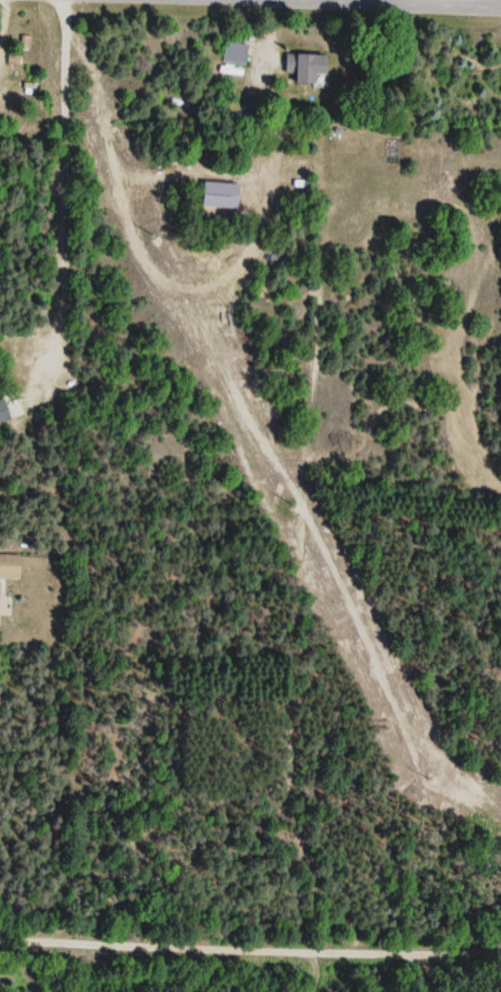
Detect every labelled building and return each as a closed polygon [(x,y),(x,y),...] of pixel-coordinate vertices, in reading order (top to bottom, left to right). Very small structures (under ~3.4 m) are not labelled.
[(30,37),(21,37),(21,50),(30,50),(30,37)] [(247,44),(224,44),(224,66),(247,66),(247,44)] [(327,55),(297,55),(297,85),(316,85),(316,75),(327,75),(327,55)] [(22,416),(16,396),(0,402),(0,423),(22,416)] [(20,579),(20,556),(0,556),(0,579),(20,579)]
